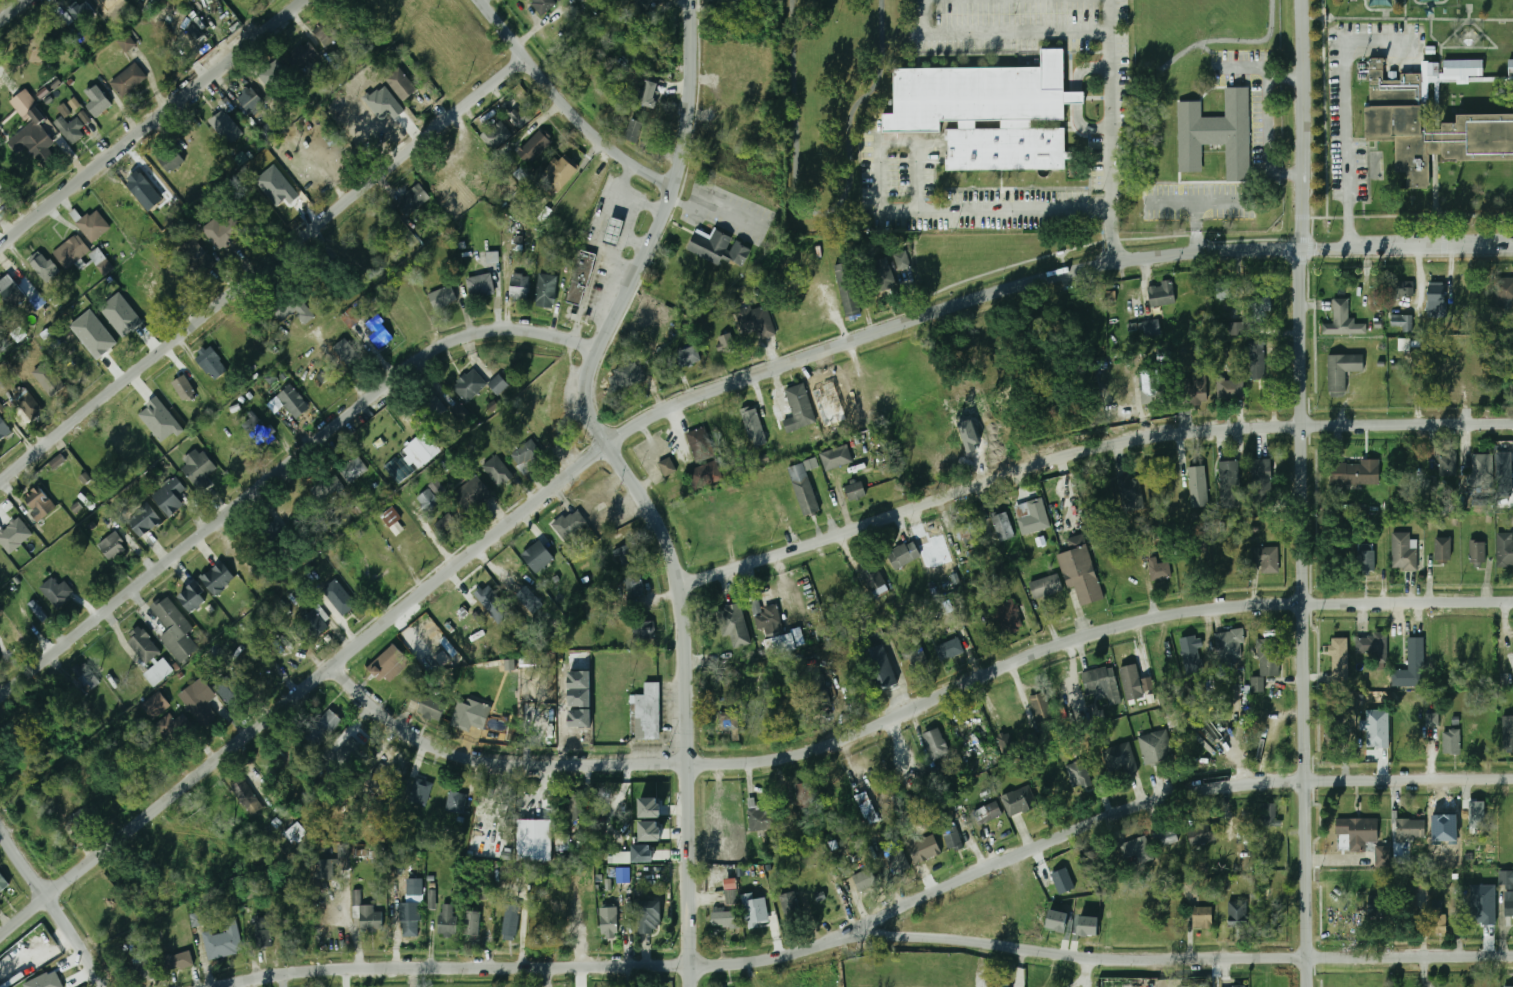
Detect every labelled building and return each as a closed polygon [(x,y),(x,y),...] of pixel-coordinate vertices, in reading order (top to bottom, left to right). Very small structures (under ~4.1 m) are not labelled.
[(84,0),(80,0),(67,11),(79,25),(94,12),(84,0)] [(542,14),(556,4),(553,0),(532,0),(542,14)] [(635,15),(650,14),(650,0),(635,0),(635,15)] [(338,35),(324,20),(311,32),(325,47),(338,35)] [(137,45),(128,32),(117,41),(126,53),(137,45)] [(318,52),(306,40),(286,59),(298,71),(318,52)] [(894,71),(1041,69),(1041,52),(1065,52),(1065,94),(1065,105),(1065,120),(1031,121),(1031,129),(1065,129),(1065,171),(946,173),(945,130),(958,130),(958,122),(941,122),(941,132),(884,133),(884,115),(895,115),(894,71)] [(147,77),(135,62),(110,82),(122,97),(147,77)] [(418,90),(399,66),(384,79),(403,103),(418,90)] [(1424,110),(1512,109),(1512,159),(1428,160),(1428,186),(1397,187),(1397,137),(1369,137),(1368,71),(1423,70),(1424,110)] [(86,92),(93,101),(86,106),(97,118),(113,105),(96,84),(86,92)] [(634,108),(649,114),(658,90),(644,85),(634,108)] [(266,105),(250,86),(236,98),(252,117),(266,105)] [(1249,88),(1225,88),(1225,117),(1200,117),(1200,102),(1177,102),(1177,172),(1201,172),(1201,144),(1226,144),(1226,182),(1249,182),(1249,88)] [(9,101),(27,125),(6,140),(15,153),(26,145),(43,168),(59,156),(37,126),(47,119),(24,90),(9,101)] [(1065,94),(1065,105),(1086,105),(1086,94),(1065,94)] [(73,111),(81,107),(76,97),(69,101),(73,111)] [(532,119),(522,107),(510,116),(520,129),(532,119)] [(245,133),(222,110),(209,123),(232,146),(245,133)] [(68,124),(60,116),(53,124),(73,145),(84,135),(79,130),(84,125),(76,116),(68,124)] [(646,125),(632,119),(624,138),(638,145),(646,125)] [(480,135),(492,151),(512,136),(501,121),(480,135)] [(277,137),(269,122),(257,129),(265,144),(277,137)] [(551,143),(539,130),(516,153),(529,165),(551,143)] [(157,157),(167,174),(185,164),(174,147),(157,157)] [(559,193),(579,170),(562,155),(542,178),(559,193)] [(145,207),(158,197),(138,170),(124,180),(145,207)] [(10,195),(0,181),(0,202),(10,195)] [(394,204),(407,218),(429,197),(417,183),(394,204)] [(538,218),(544,223),(553,210),(547,206),(538,218)] [(84,243),(104,241),(101,214),(81,217),(84,243)] [(213,218),(200,230),(221,252),(244,230),(231,217),(220,227),(213,218)] [(604,243),(618,247),(625,221),(612,218),(604,243)] [(720,266),(733,239),(715,230),(710,240),(695,233),(687,250),(720,266)] [(89,251),(75,234),(51,253),(65,270),(89,251)] [(176,251),(201,278),(216,264),(191,237),(176,251)] [(114,270),(99,247),(89,254),(104,277),(114,270)] [(566,303),(583,307),(595,255),(579,251),(566,303)] [(487,263),(500,263),(499,252),(487,252),(487,263)] [(898,270),(910,267),(906,252),(894,255),(898,270)] [(29,263),(46,284),(58,274),(41,253),(29,263)] [(896,289),(888,258),(868,263),(877,294),(896,289)] [(833,266),(845,317),(863,313),(850,262),(833,266)] [(535,305),(555,307),(558,275),(538,273),(535,305)] [(8,274),(0,281),(0,295),(12,309),(27,296),(8,274)] [(528,275),(511,275),(511,300),(528,300),(528,275)] [(468,297),(492,297),(492,277),(468,277),(468,297)] [(1494,278),(1494,311),(1512,311),(1512,278),(1494,278)] [(1217,300),(1239,299),(1238,281),(1217,282),(1217,300)] [(1414,281),(1387,281),(1387,299),(1414,299),(1414,281)] [(1149,306),(1175,304),(1172,282),(1146,284),(1149,306)] [(1447,318),(1447,283),(1428,283),(1428,318),(1447,318)] [(429,297),(438,311),(457,298),(448,284),(429,297)] [(1272,309),(1272,289),(1253,289),(1253,309),(1272,309)] [(100,308),(123,338),(144,322),(120,292),(100,308)] [(29,300),(37,310),(47,303),(39,293),(29,300)] [(278,325),(293,313),(304,326),(314,317),(297,297),(272,318),(278,325)] [(1332,299),(1332,335),(1366,335),(1366,322),(1349,322),(1349,299),(1332,299)] [(763,339),(776,335),(766,305),(737,314),(744,336),(760,330),(763,339)] [(361,325),(379,350),(394,339),(377,314),(361,325)] [(1411,315),(1390,315),(1390,331),(1411,331),(1411,315)] [(1161,334),(1161,321),(1128,323),(1129,336),(1161,334)] [(1228,334),(1241,334),(1241,324),(1228,324),(1228,334)] [(716,339),(723,355),(739,347),(732,332),(716,339)] [(85,347),(101,367),(114,356),(98,337),(85,347)] [(353,373),(364,364),(344,339),(333,347),(353,373)] [(1400,350),(1410,350),(1410,339),(1399,340),(1400,350)] [(1248,379),(1264,379),(1264,341),(1248,341),(1248,379)] [(195,354),(216,381),(228,372),(207,345),(195,354)] [(673,354),(680,370),(701,361),(695,345),(673,354)] [(1365,355),(1327,355),(1327,395),(1346,395),(1346,371),(1365,371),(1365,355)] [(67,385),(47,361),(32,373),(52,398),(67,385)] [(533,395),(560,372),(553,364),(521,392),(527,399),(518,407),(535,427),(549,414),(533,395)] [(1217,399),(1244,399),(1244,367),(1233,367),(1233,378),(1217,378),(1217,399)] [(466,403),(487,386),(473,368),(451,386),(466,403)] [(610,374),(616,391),(633,385),(627,368),(610,374)] [(331,375),(325,369),(317,378),(323,384),(331,375)] [(498,395),(509,385),(498,374),(488,384),(498,395)] [(197,395),(183,375),(171,383),(184,403),(197,395)] [(1207,404),(1207,375),(1184,375),(1184,404),(1207,404)] [(785,389),(793,417),(783,420),(786,433),(816,424),(804,384),(785,389)] [(311,408),(290,385),(276,397),(297,420),(311,408)] [(14,396),(31,418),(42,410),(25,387),(14,396)] [(183,432),(160,397),(138,411),(160,443),(175,433),(176,436),(183,432)] [(451,412),(460,422),(468,415),(459,404),(451,412)] [(740,412),(753,449),(768,444),(755,406),(740,412)] [(439,429),(441,408),(427,407),(425,428),(439,429)] [(276,435),(251,411),(240,423),(265,447),(276,435)] [(10,430),(0,418),(0,439),(10,430)] [(686,433),(695,463),(715,457),(706,427),(686,433)] [(400,451),(418,471),(443,450),(425,429),(400,451)] [(537,456),(527,443),(511,455),(520,468),(537,456)] [(819,454),(826,472),(853,462),(846,444),(819,454)] [(182,455),(185,466),(187,466),(194,492),(209,488),(205,475),(213,473),(207,449),(182,455)] [(1511,452),(1496,453),(1497,496),(1512,495),(1511,452)] [(1458,476),(1458,453),(1439,453),(1439,476),(1458,476)] [(67,460),(62,454),(49,463),(54,470),(67,460)] [(1470,485),(1492,485),(1492,454),(1470,454),(1470,485)] [(368,470),(356,456),(337,472),(349,486),(368,470)] [(514,478),(491,456),(478,470),(501,491),(514,478)] [(676,471),(670,457),(658,463),(665,477),(676,471)] [(1273,506),(1273,459),(1253,459),(1253,506),(1273,506)] [(1360,459),(1360,462),(1330,462),(1330,485),(1380,485),(1380,459),(1360,459)] [(1220,508),(1239,508),(1239,461),(1220,461),(1220,508)] [(787,468),(804,518),(821,512),(804,462),(787,468)] [(687,473),(694,490),(713,482),(707,465),(687,473)] [(1184,465),(1184,493),(1206,493),(1206,465),(1184,465)] [(1117,477),(1122,512),(1144,509),(1139,474),(1117,477)] [(337,475),(312,485),(318,501),(343,491),(337,475)] [(454,493),(468,513),(492,496),(477,476),(454,493)] [(184,505),(176,496),(185,489),(175,477),(152,495),(169,517),(184,505)] [(845,487),(851,502),(868,495),(862,481),(845,487)] [(57,507),(38,485),(21,499),(41,521),(57,507)] [(416,499),(428,512),(440,502),(428,489),(416,499)] [(1051,527),(1042,498),(1019,505),(1022,515),(1017,516),(1023,535),(1051,527)] [(1473,512),(1491,512),(1491,501),(1473,502),(1473,512)] [(162,521),(147,502),(126,519),(141,538),(162,521)] [(388,526),(399,516),(392,507),(381,517),(388,526)] [(565,542),(589,525),(576,508),(553,525),(565,542)] [(600,536),(619,524),(609,508),(590,519),(600,536)] [(990,517),(1001,542),(1017,535),(1005,510),(990,517)] [(436,524),(446,535),(459,523),(448,512),(436,524)] [(22,518),(0,531),(0,541),(8,553),(34,538),(22,518)] [(287,535),(273,519),(260,531),(274,547),(287,535)] [(966,561),(983,558),(977,521),(961,524),(966,561)] [(108,560),(127,549),(117,532),(98,544),(108,560)] [(1392,569),(1417,569),(1417,548),(1410,548),(1410,532),(1392,532),(1392,569)] [(1512,533),(1497,533),(1497,567),(1512,567),(1512,541),(1512,533)] [(1086,534),(1066,539),(1069,551),(1058,554),(1066,589),(1076,586),(1081,606),(1102,601),(1086,534)] [(541,578),(555,569),(536,537),(521,546),(541,578)] [(1451,537),(1435,537),(1435,562),(1451,562),(1451,537)] [(921,556),(912,540),(886,555),(895,571),(921,556)] [(1486,541),(1469,541),(1469,563),(1486,563),(1486,541)] [(1375,543),(1357,543),(1357,571),(1376,571),(1375,543)] [(622,567),(636,562),(630,545),(616,550),(622,567)] [(1278,547),(1252,547),(1252,564),(1263,564),(1263,574),(1278,574),(1278,547)] [(1171,578),(1170,563),(1158,564),(1157,557),(1149,558),(1151,580),(1171,578)] [(213,595),(235,579),(222,561),(200,577),(213,595)] [(874,602),(889,594),(874,564),(859,571),(874,602)] [(1029,583),(1035,600),(1064,590),(1058,573),(1029,583)] [(646,593),(640,574),(623,579),(629,598),(646,593)] [(40,587),(55,608),(72,596),(56,575),(40,587)] [(356,603),(333,580),(321,592),(344,615),(356,603)] [(481,618),(502,598),(484,580),(464,600),(481,618)] [(178,595),(191,613),(209,600),(196,582),(178,595)] [(517,594),(533,614),(544,605),(528,586),(517,594)] [(301,601),(306,595),(297,588),(292,594),(301,601)] [(199,649),(186,634),(193,628),(165,594),(149,607),(169,630),(159,638),(181,664),(199,649)] [(1025,628),(1012,599),(993,608),(1006,636),(1025,628)] [(28,605),(43,623),(49,618),(34,600),(28,605)] [(750,644),(740,604),(715,610),(722,636),(730,634),(734,648),(750,644)] [(777,606),(753,611),(757,629),(764,628),(766,638),(764,639),(768,656),(796,650),(792,633),(783,635),(777,606)] [(300,619),(315,638),(328,628),(313,608),(300,619)] [(654,640),(654,622),(632,622),(632,640),(654,640)] [(886,632),(884,625),(864,629),(866,636),(886,632)] [(161,652),(139,627),(125,640),(147,664),(161,652)] [(1243,657),(1242,630),(1215,631),(1216,658),(1243,657)] [(1372,653),(1372,660),(1387,660),(1387,634),(1355,634),(1355,653),(1372,653)] [(1202,642),(1196,644),(1194,636),(1178,639),(1184,668),(1206,663),(1202,642)] [(940,659),(961,652),(955,637),(935,644),(940,659)] [(1331,682),(1348,682),(1348,637),(1331,637),(1331,682)] [(1424,659),(1424,637),(1406,637),(1406,684),(1417,684),(1417,659),(1424,659)] [(1280,675),(1280,639),(1258,639),(1259,677),(1251,677),(1251,692),(1264,691),(1264,676),(1280,675)] [(369,667),(382,680),(406,657),(393,643),(369,667)] [(859,654),(875,694),(899,684),(883,644),(859,654)] [(906,652),(913,669),(926,664),(920,647),(906,652)] [(1118,657),(1122,685),(1136,682),(1132,654),(1118,657)] [(154,687),(173,669),(161,657),(142,675),(154,687)] [(1109,706),(1121,703),(1114,666),(1083,672),(1089,701),(1107,697),(1109,706)] [(78,675),(88,691),(100,683),(90,668),(78,675)] [(811,710),(831,707),(825,675),(806,679),(811,710)] [(177,696),(203,726),(216,714),(207,703),(215,696),(199,677),(177,696)] [(636,695),(636,738),(660,738),(660,682),(645,682),(645,695),(636,695)] [(224,704),(235,702),(231,685),(221,688),(224,704)] [(797,719),(784,688),(770,693),(782,725),(797,719)] [(170,705),(158,691),(141,705),(154,719),(170,705)] [(1029,697),(1038,726),(1055,720),(1046,692),(1029,697)] [(440,723),(448,705),(424,695),(416,713),(440,723)] [(470,731),(478,708),(458,702),(450,725),(470,731)] [(300,732),(314,748),(343,723),(328,707),(300,732)] [(1101,721),(1103,711),(1093,709),(1091,718),(1101,721)] [(1389,710),(1367,710),(1367,720),(1360,720),(1360,730),(1367,730),(1367,748),(1389,748),(1389,710)] [(732,731),(732,739),(737,739),(737,712),(719,712),(719,731),(732,731)] [(171,746),(194,727),(183,714),(176,719),(170,713),(155,726),(171,746)] [(1438,725),(1438,714),(1426,714),(1426,725),(1438,725)] [(1502,715),(1502,750),(1512,750),(1512,715),(1502,715)] [(1322,730),(1326,749),(1347,745),(1341,720),(1332,723),(1333,728),(1322,730)] [(932,761),(950,755),(940,728),(922,734),(932,761)] [(1443,754),(1460,754),(1460,728),(1443,728),(1443,754)] [(1139,734),(1144,767),(1171,763),(1167,731),(1139,734)] [(359,752),(347,737),(325,757),(337,771),(359,752)] [(1123,766),(1126,774),(1139,770),(1129,742),(1107,750),(1114,769),(1123,766)] [(1073,791),(1092,785),(1085,759),(1066,765),(1073,791)] [(385,782),(391,774),(381,766),(374,774),(385,782)] [(1057,782),(1064,797),(1080,789),(1073,775),(1057,782)] [(433,783),(416,778),(408,801),(425,806),(433,783)] [(263,807),(242,779),(230,788),(251,815),(263,807)] [(800,810),(817,806),(811,781),(793,785),(800,810)] [(1001,797),(1010,818),(1037,805),(1028,785),(1001,797)] [(467,794),(449,791),(445,811),(463,814),(467,794)] [(879,820),(867,793),(857,797),(870,824),(879,820)] [(569,820),(585,820),(585,795),(569,795),(569,820)] [(640,798),(640,818),(661,817),(660,797),(640,798)] [(758,808),(758,797),(747,798),(748,831),(772,830),(772,808),(758,808)] [(1003,816),(997,802),(972,813),(979,827),(1003,816)] [(1276,826),(1276,803),(1259,803),(1259,826),(1276,826)] [(1484,827),(1484,803),(1468,803),(1468,827),(1484,827)] [(93,823),(82,808),(69,817),(81,833),(93,823)] [(1201,846),(1224,840),(1218,818),(1195,824),(1201,846)] [(1379,818),(1337,818),(1337,834),(1349,834),(1349,852),(1364,852),(1364,841),(1379,841),(1379,818)] [(1396,841),(1426,841),(1426,818),(1396,818),(1396,841)] [(518,861),(552,862),(553,820),(518,819),(518,861)] [(640,841),(661,842),(662,822),(641,821),(640,841)] [(295,845),(308,834),(298,822),(286,833),(295,845)] [(964,847),(957,826),(942,831),(949,852),(964,847)] [(1180,841),(1175,826),(1153,833),(1158,848),(1180,841)] [(557,851),(570,850),(569,834),(560,835),(561,842),(557,842),(557,851)] [(908,841),(914,863),(942,856),(935,834),(908,841)] [(1139,863),(1151,860),(1146,837),(1120,843),(1124,858),(1137,855),(1139,863)] [(893,877),(910,870),(898,839),(881,845),(893,877)] [(350,858),(349,845),(338,845),(339,858),(350,858)] [(633,845),(634,863),(654,862),(653,845),(633,845)] [(481,857),(493,859),(494,847),(483,846),(481,857)] [(1392,846),(1376,846),(1376,866),(1392,865),(1392,846)] [(385,851),(374,851),(375,865),(385,865),(385,851)] [(630,864),(631,852),(614,852),(613,863),(630,864)] [(334,877),(334,860),(316,860),(316,877),(334,877)] [(1046,869),(1058,895),(1075,887),(1063,861),(1046,869)] [(631,868),(617,868),(618,883),(631,883),(631,868)] [(859,892),(876,886),(870,869),(853,875),(859,892)] [(1512,888),(1512,871),(1500,870),(1499,888),(1512,888)] [(0,871),(0,892),(10,885),(0,871)] [(1424,873),(1416,874),(1416,886),(1424,886),(1424,873)] [(1196,881),(1182,883),(1185,898),(1199,896),(1196,881)] [(401,903),(401,937),(421,937),(421,882),(407,882),(407,903),(401,903)] [(478,888),(481,900),(493,897),(490,885),(478,888)] [(1496,885),(1471,885),(1471,924),(1496,924),(1496,885)] [(436,889),(428,890),(429,909),(437,909),(436,889)] [(740,905),(740,889),(725,889),(725,905),(740,905)] [(781,895),(785,915),(800,911),(795,891),(781,895)] [(769,922),(766,897),(753,899),(752,893),(743,894),(747,929),(760,928),(760,923),(769,922)] [(1505,894),(1505,917),(1512,917),(1512,894),(1505,894)] [(1388,915),(1388,895),(1368,895),(1368,915),(1388,915)] [(1417,895),(1401,895),(1401,922),(1417,922),(1417,895)] [(662,924),(662,901),(638,901),(638,933),(655,933),(655,924),(662,924)] [(1228,901),(1228,926),(1251,926),(1251,901),(1228,901)] [(456,936),(456,904),(440,904),(440,936),(456,936)] [(518,906),(504,905),(503,940),(517,941),(518,906)] [(374,912),(374,906),(360,906),(360,931),(383,931),(383,912),(374,912)] [(601,935),(618,935),(618,907),(601,907),(601,935)] [(1193,907),(1193,929),(1201,929),(1201,941),(1213,941),(1213,907),(1193,907)] [(1069,914),(1050,909),(1046,928),(1065,933),(1069,914)] [(1447,909),(1431,909),(1431,932),(1447,932),(1447,909)] [(711,911),(711,927),(739,927),(739,911),(711,911)] [(190,914),(192,928),(205,926),(203,912),(190,914)] [(480,935),(480,912),(464,912),(464,935),(480,935)] [(1098,937),(1099,918),(1080,916),(1078,935),(1098,937)] [(254,918),(257,949),(272,948),(269,917),(254,918)] [(235,920),(224,923),(225,929),(202,935),(209,960),(243,951),(235,920)] [(166,972),(194,965),(190,951),(162,958),(166,972)] [(155,978),(155,962),(132,963),(133,980),(155,978)]
